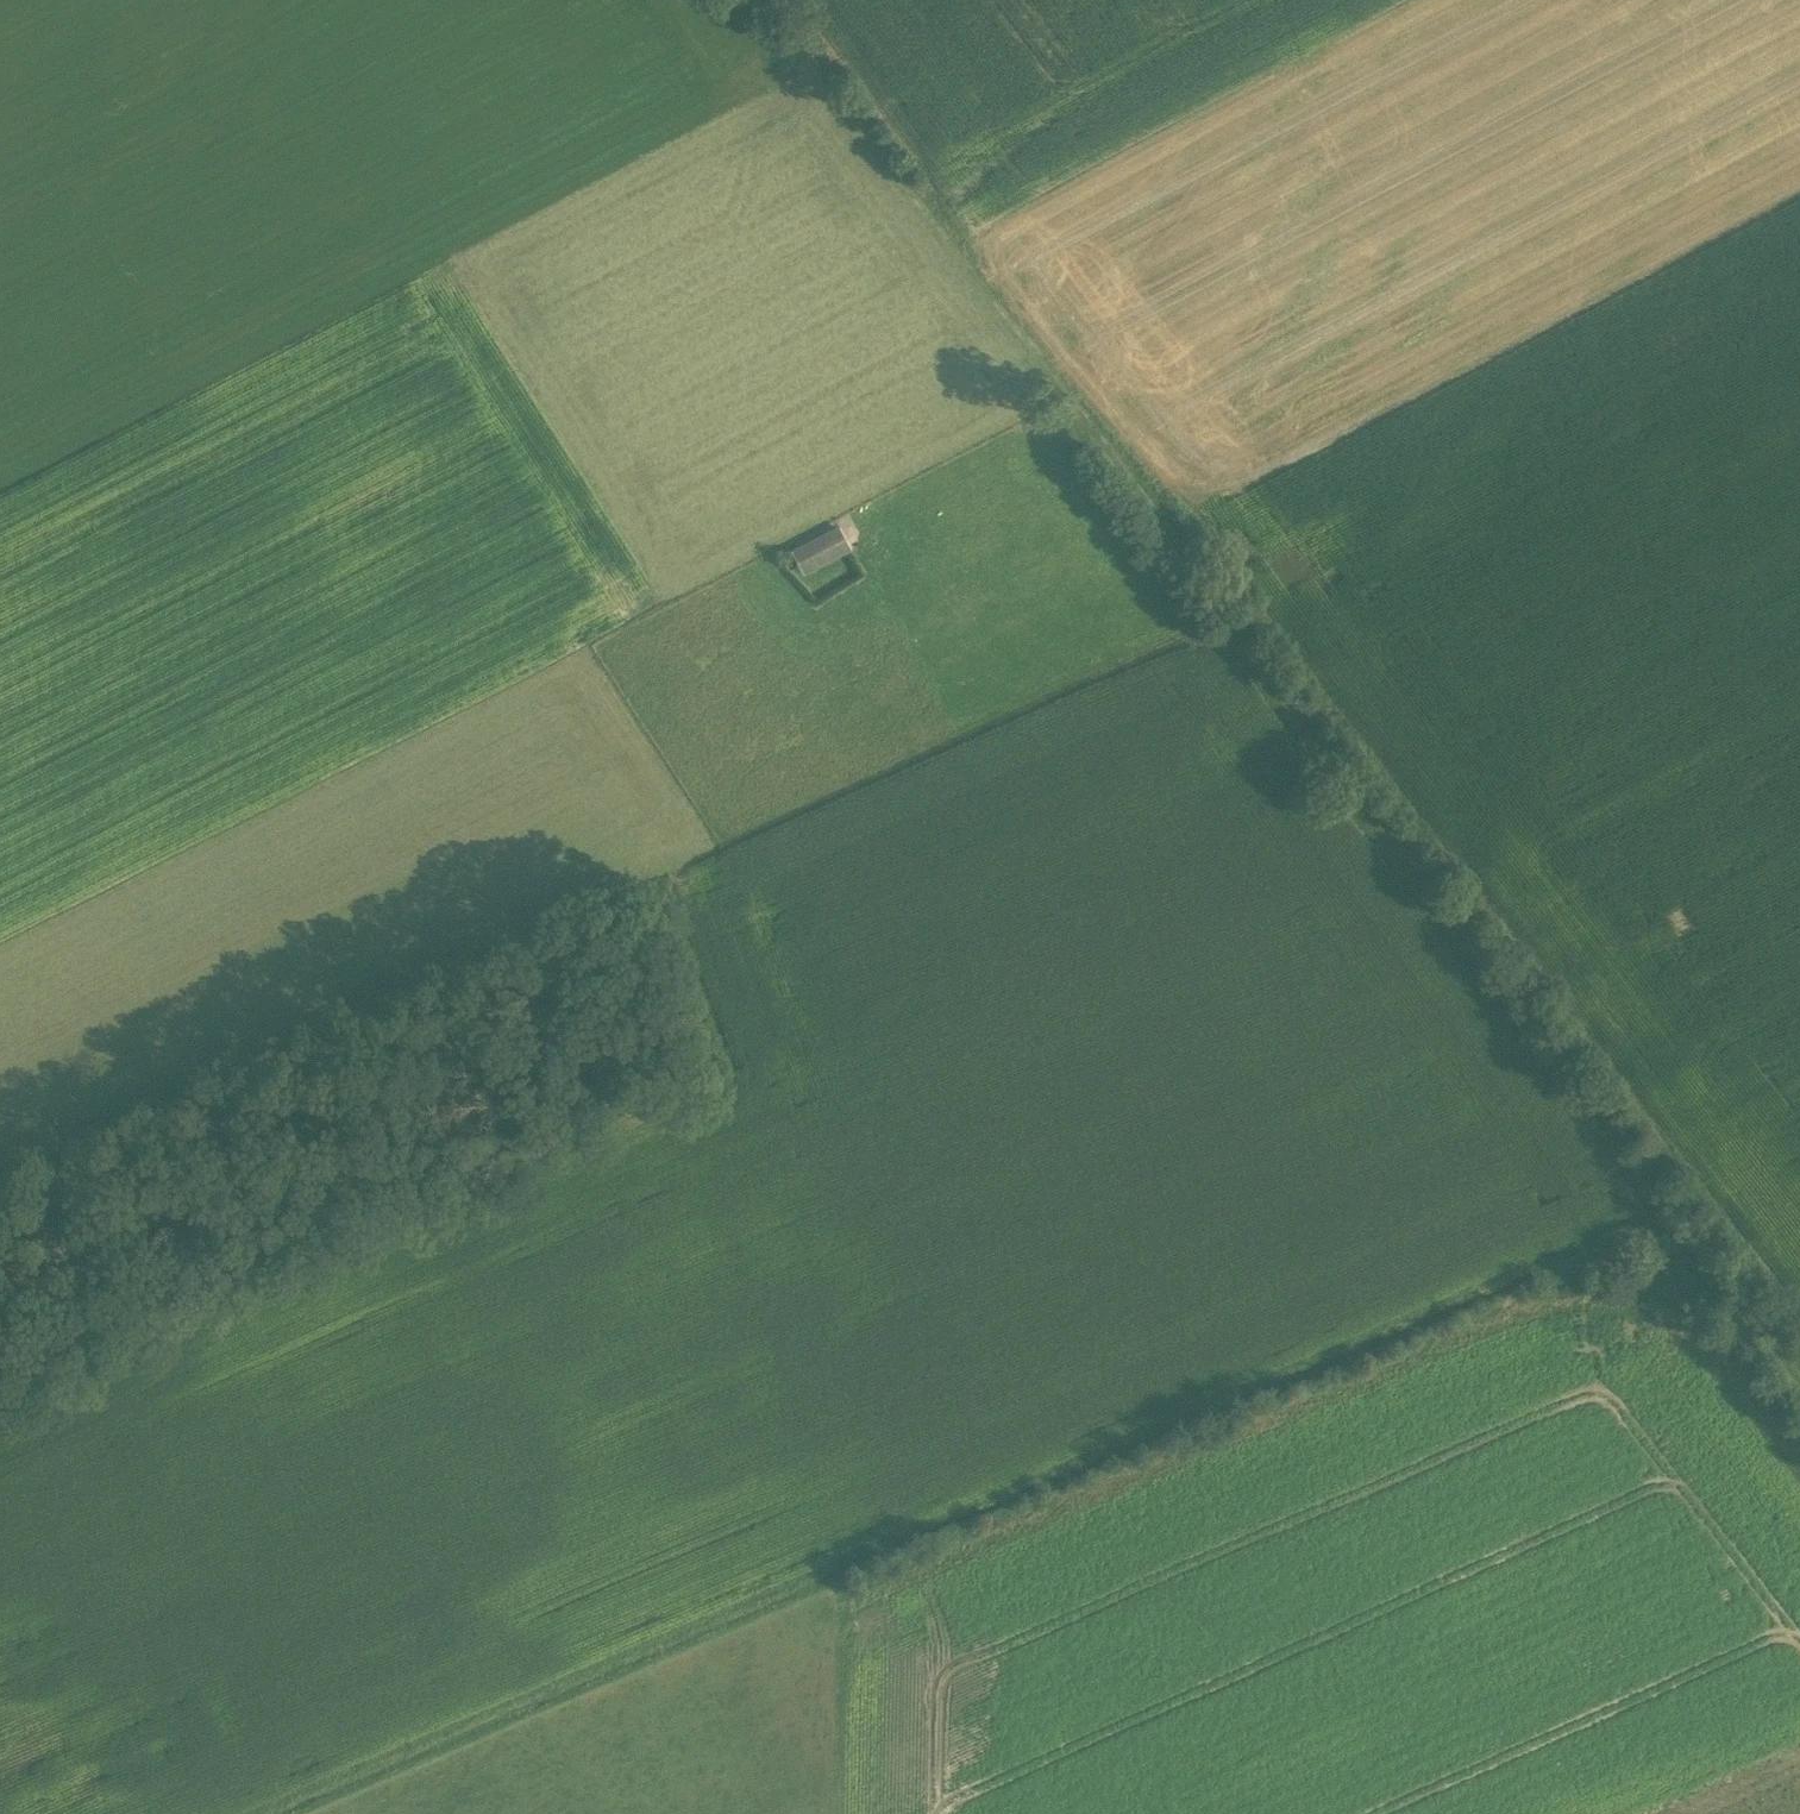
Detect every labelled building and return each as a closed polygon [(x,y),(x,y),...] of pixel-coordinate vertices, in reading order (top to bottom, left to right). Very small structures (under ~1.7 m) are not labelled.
[(840,527),(803,546),(814,566),(850,547),(840,527)]
